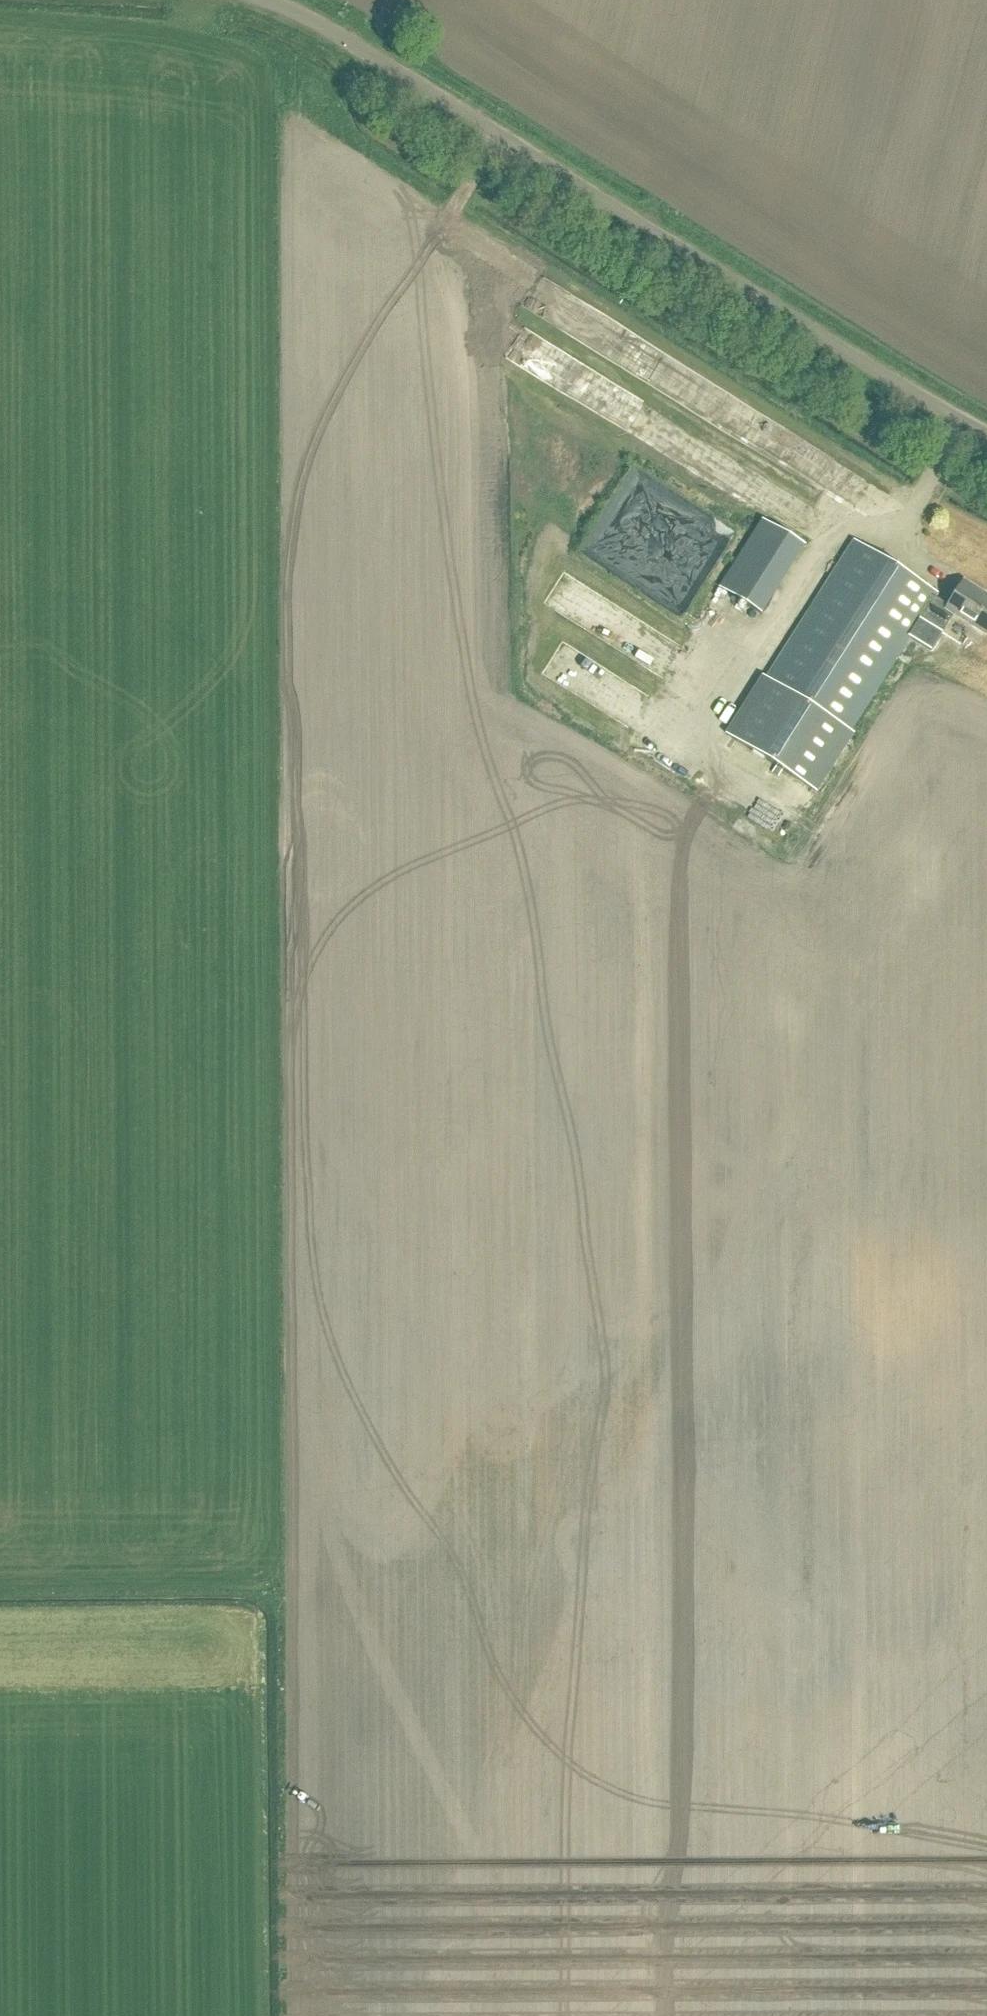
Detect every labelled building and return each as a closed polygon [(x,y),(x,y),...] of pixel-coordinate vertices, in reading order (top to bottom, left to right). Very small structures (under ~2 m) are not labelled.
[(597,355),(643,382),(656,360),(610,333),(599,351),(597,355)] [(678,465),(679,466),(688,456),(658,429),(639,450),(668,476),(678,465)] [(676,602),(718,548),(685,522),(679,529),(675,526),(653,555),(645,549),(633,539),(621,554),(630,561),(627,565),(676,602)] [(756,536),(719,608),(765,631),(802,560),(756,536)] [(934,596),(936,592),(854,541),(768,679),(763,675),(725,734),(816,793),(855,734),(850,730),(920,620),(942,634),(953,615),(985,635),(986,633),(986,599),(980,595),(981,593),(963,581),(947,605),(934,596)] [(935,670),(947,648),(922,634),(910,655),(935,670)]
